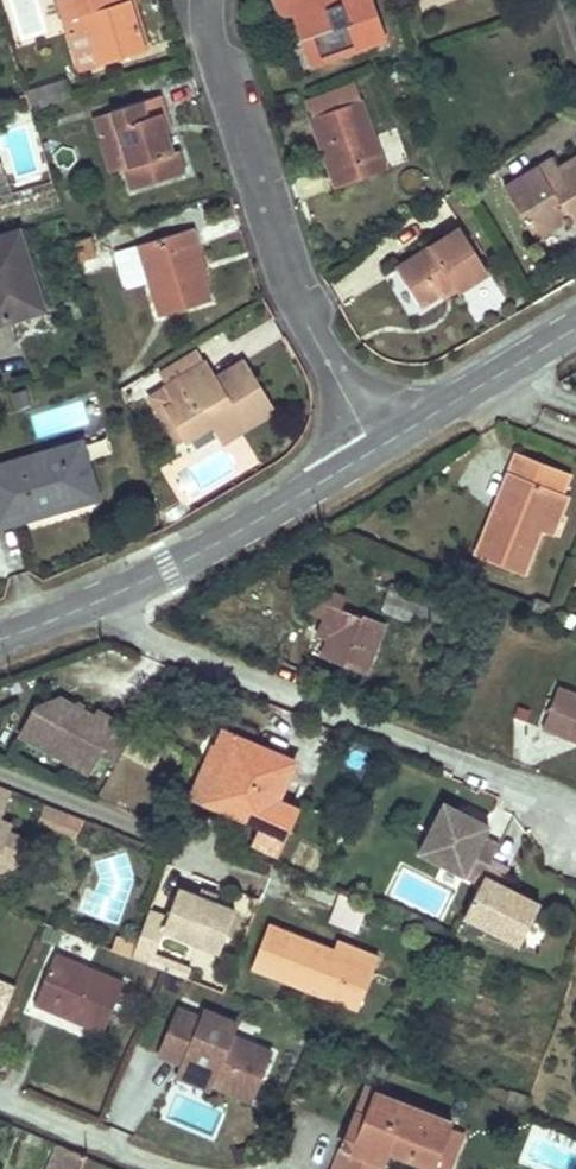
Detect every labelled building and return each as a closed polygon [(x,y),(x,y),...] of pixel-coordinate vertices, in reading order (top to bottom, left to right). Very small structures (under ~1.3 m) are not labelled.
[(72,34),(89,30),(98,65),(145,53),(136,20),(131,0),(63,0),(72,34)] [(275,8),(282,14),(290,16),(311,67),(386,41),(371,0),(273,0),(275,8)] [(72,34),(81,69),(98,65),(89,30),(72,34)] [(67,80),(32,90),(37,105),(71,95),(67,80)] [(134,191),(186,173),(179,151),(174,152),(170,140),(160,112),(166,110),(160,93),(94,115),(102,138),(115,134),(126,168),(134,191)] [(361,100),(311,118),(320,143),(327,141),(334,165),(329,167),(337,188),(386,170),(361,100)] [(115,134),(102,138),(112,172),(126,168),(115,134)] [(327,141),(320,143),(329,167),(334,165),(327,141)] [(553,159),(537,169),(543,179),(559,170),(553,159)] [(497,210),(516,241),(532,232),(535,240),(569,220),(574,229),(575,228),(575,160),(573,161),(559,170),(543,179),(537,169),(506,189),(513,202),(497,210)] [(461,228),(397,268),(412,291),(421,305),(453,286),(456,292),(488,272),(461,228)] [(118,250),(128,284),(146,278),(157,316),(205,303),(197,275),(199,274),(192,250),(199,248),(194,229),(118,250)] [(0,237),(0,321),(45,308),(19,231),(0,237)] [(95,237),(76,243),(82,260),(100,253),(95,237)] [(205,259),(201,248),(199,248),(192,250),(199,274),(209,271),(205,259)] [(199,349),(162,372),(170,384),(207,362),(199,349)] [(253,373),(244,359),(216,376),(224,390),(253,373)] [(262,389),(253,373),(224,390),(216,376),(207,362),(170,384),(164,388),(173,402),(165,407),(185,439),(212,424),(222,441),(274,409),(262,389)] [(151,396),(180,443),(185,439),(165,407),(173,402),(164,388),(151,396)] [(0,465),(0,526),(97,498),(81,441),(0,465)] [(544,535),(568,476),(516,455),(500,496),(475,557),(521,575),(538,532),(544,535)] [(350,599),(324,589),(315,612),(324,616),(317,635),(330,640),(323,658),(346,666),(370,675),(388,626),(346,609),(350,599)] [(562,689),(547,730),(574,740),(575,741),(575,694),(562,689)] [(61,700),(35,707),(21,734),(24,737),(64,759),(90,773),(100,754),(117,764),(124,752),(136,730),(138,727),(119,716),(116,723),(99,713),(96,719),(61,700)] [(212,800),(209,799),(226,761),(221,759),(232,734),(220,729),(191,796),(210,805),(212,800)] [(150,766),(161,744),(136,730),(124,752),(150,766)] [(212,800),(241,812),(239,817),(262,827),(254,844),(279,855),(299,808),(279,799),(295,761),(232,734),(221,759),(226,761),(209,799),(212,800)] [(10,792),(0,788),(0,820),(10,792)] [(83,819),(44,805),(40,816),(79,830),(83,819)] [(465,819),(439,807),(416,858),(479,886),(490,862),(497,847),(483,841),(488,829),(465,819)] [(12,825),(0,820),(0,856),(12,825)] [(508,871),(490,862),(479,886),(462,921),(520,948),(540,905),(500,887),(508,871)] [(149,910),(130,958),(149,965),(153,954),(162,930),(194,943),(218,952),(234,909),(202,897),(177,887),(166,916),(149,910)] [(358,933),(369,906),(361,902),(342,895),(331,922),(358,933)] [(268,927),(253,967),(361,1009),(381,957),(342,941),(336,954),(268,927)] [(159,968),(163,958),(153,954),(149,965),(151,966),(159,968)] [(124,984),(55,955),(35,1003),(104,1033),(124,984)] [(190,969),(163,958),(159,968),(166,971),(186,980),(190,969)] [(0,983),(0,1019),(12,988),(0,983)] [(233,1039),(238,1026),(203,1012),(200,1020),(177,1011),(158,1054),(182,1064),(215,1078),(212,1085),(253,1102),(272,1055),(233,1039)] [(212,1085),(215,1078),(182,1064),(176,1077),(210,1091),(212,1085)] [(337,1168),(345,1168),(370,1102),(380,1106),(383,1097),(365,1090),(337,1168)] [(435,1168),(453,1168),(467,1131),(454,1126),(455,1123),(383,1097),(380,1106),(370,1102),(345,1168),(384,1168),(389,1153),(435,1168)] [(85,1158),(65,1149),(57,1168),(81,1168),(85,1158)]
